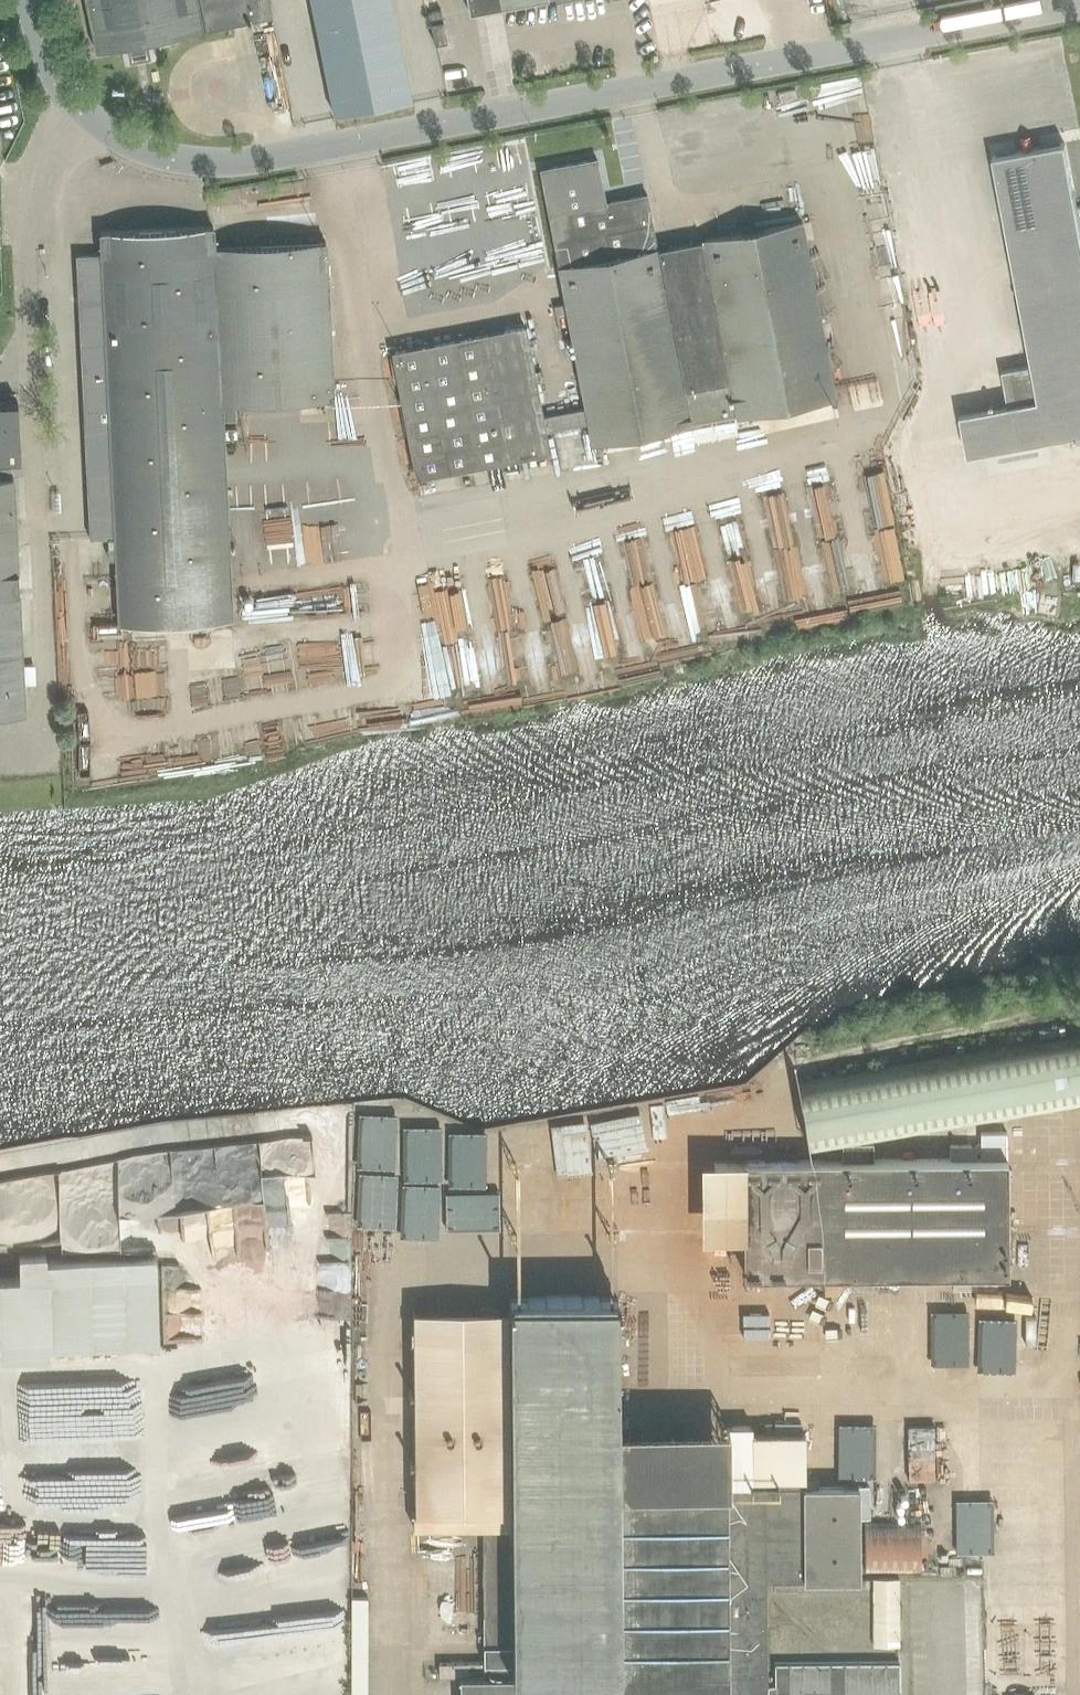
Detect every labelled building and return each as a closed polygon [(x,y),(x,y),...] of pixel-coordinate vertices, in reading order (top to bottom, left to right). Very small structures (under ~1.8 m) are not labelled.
[(95,51),(129,44),(131,53),(146,50),(144,41),(272,16),(268,0),(85,0),(95,51)] [(334,115),(412,99),(392,0),(311,0),(334,115)] [(470,12),(531,0),(467,0),(470,12)] [(442,20),(430,22),(434,43),(446,41),(442,20)] [(798,102),(796,91),(778,95),(780,106),(798,102)] [(1079,434),(1079,225),(1065,144),(993,157),(1032,366),(1002,371),(1009,406),(961,415),(968,455),(1079,434)] [(505,332),(394,352),(418,477),(549,452),(546,431),(589,423),(592,443),(835,397),(802,222),(657,249),(647,194),(646,194),(646,195),(605,203),(597,159),(541,169),(586,408),(543,416),(527,328),(505,332)] [(77,256),(85,414),(91,537),(95,537),(107,536),(108,559),(117,558),(118,580),(120,625),(233,620),(222,417),(233,416),(233,401),(334,396),(326,243),(214,249),(213,227),(209,227),(102,232),(103,255),(77,256)] [(18,403),(0,404),(0,461),(21,460),(18,403)] [(17,555),(13,476),(11,476),(10,465),(0,466),(0,556),(17,555)] [(19,593),(17,555),(0,556),(0,594),(19,593)] [(25,710),(19,593),(0,594),(0,711),(25,710)] [(795,1082),(806,1148),(839,1143),(1079,1101),(1079,1033),(795,1082)] [(377,1210),(397,1209),(394,1114),(357,1115),(360,1218),(377,1218),(377,1210)] [(981,1119),(981,1160),(1006,1160),(1006,1119),(981,1119)] [(297,1155),(291,1155),(292,1172),(315,1171),(314,1138),(296,1138),(297,1155)] [(742,1237),(742,1276),(858,1276),(1007,1275),(1006,1160),(981,1160),(951,1160),(941,1160),(891,1161),(869,1161),(869,1142),(839,1143),(839,1160),(742,1161),(742,1237)] [(951,1160),(976,1160),(976,1146),(951,1146),(951,1160)] [(188,1209),(264,1199),(261,1179),(248,1180),(244,1154),(211,1158),(211,1154),(195,1156),(198,1181),(185,1183),(188,1209)] [(46,1252),(18,1253),(19,1278),(0,1278),(0,1356),(49,1355),(49,1347),(159,1344),(157,1257),(46,1260),(46,1252)] [(508,1308),(508,1335),(412,1336),(414,1511),(412,1511),(412,1526),(451,1526),(451,1539),(462,1539),(462,1526),(482,1525),(483,1661),(437,1662),(437,1675),(458,1675),(459,1694),(767,1694),(775,1694),(898,1694),(898,1663),(774,1664),(774,1685),(765,1685),(764,1584),(858,1583),(857,1518),(867,1518),(867,1486),(804,1487),(803,1433),(750,1433),(751,1479),(777,1479),(777,1487),(728,1488),(728,1485),(617,1486),(617,1427),(615,1297),(508,1298),(508,1308)] [(750,1426),(727,1426),(728,1485),(749,1484),(749,1479),(751,1479),(750,1433),(750,1426)] [(921,1572),(920,1523),(864,1524),(865,1573),(921,1572)] [(900,1646),(899,1579),(872,1580),(873,1646),(900,1646)]
